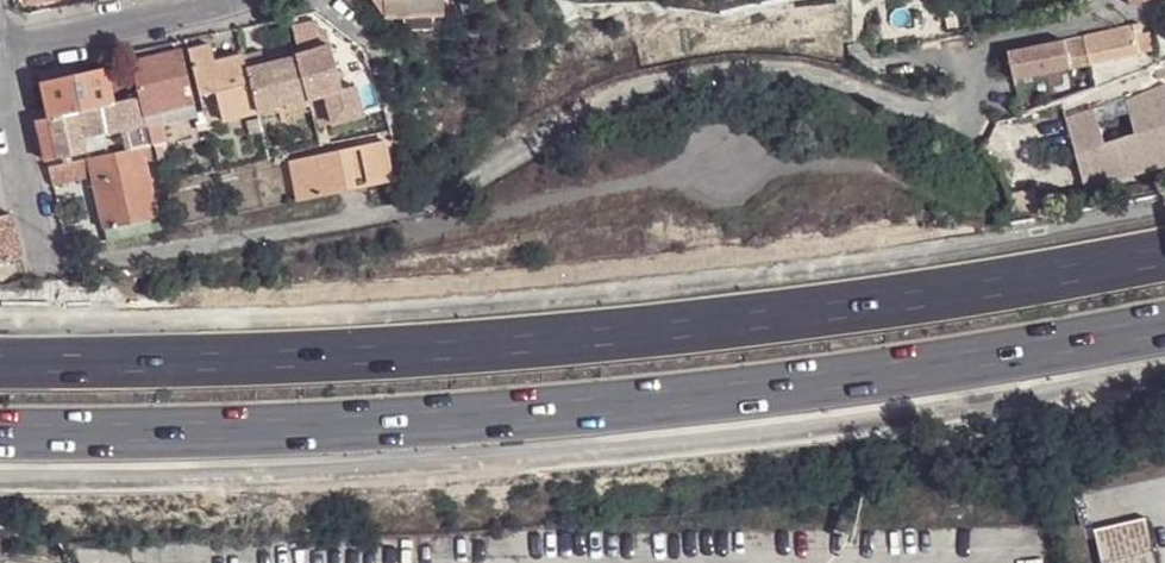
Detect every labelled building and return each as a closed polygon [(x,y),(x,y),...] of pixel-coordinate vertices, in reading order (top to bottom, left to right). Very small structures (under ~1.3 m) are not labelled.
[(437,0),(389,0),(391,13),(407,14),(408,17),(437,16),(437,0)] [(823,21),(839,18),(836,0),(820,0),(823,21)] [(1135,25),(1139,55),(1151,53),(1146,25),(1139,24),(1135,25)] [(1135,25),(1088,35),(1094,63),(1139,55),(1135,25)] [(299,53),(301,59),(326,50),(321,39),(315,27),(295,30),(299,53)] [(329,37),(321,39),(326,50),(334,48),(329,37)] [(1010,50),(1016,77),(1087,63),(1082,39),(1035,47),(1034,45),(1010,50)] [(345,51),(358,62),(366,58),(365,53),(352,43),(345,51)] [(214,48),(192,52),(203,99),(219,94),(226,118),(260,112),(247,56),(219,64),(214,48)] [(342,94),(345,94),(345,92),(334,48),(326,50),(301,59),(312,101),(342,94)] [(289,108),(312,101),(301,59),(299,53),(262,63),(259,49),(246,52),(247,56),(260,112),(261,114),(289,108)] [(196,107),(185,54),(135,66),(136,68),(143,99),(155,147),(158,158),(171,155),(168,146),(165,146),(158,115),(196,107)] [(143,99),(136,68),(109,73),(117,105),(143,99)] [(1154,73),(1157,84),(1164,82),(1164,69),(1154,73)] [(109,73),(44,86),(50,111),(51,119),(117,105),(109,73)] [(1099,127),(1119,119),(1164,105),(1164,87),(1114,105),(1095,112),(1071,119),(1083,174),(1094,172),(1085,149),(1103,145),(1099,127)] [(344,107),(348,121),(369,116),(361,88),(345,92),(345,94),(342,94),(345,107),(344,107)] [(318,123),(319,129),(329,127),(348,121),(344,107),(345,107),(342,94),(312,101),(318,123)] [(41,122),(50,162),(89,154),(86,141),(130,131),(136,152),(145,150),(155,147),(143,99),(117,105),(51,119),(41,122)] [(293,128),(318,123),(312,101),(289,108),(293,128)] [(39,113),(41,122),(51,119),(50,111),(39,113)] [(1103,145),(1085,149),(1094,172),(1096,182),(1164,164),(1164,126),(1160,128),(1103,145)] [(367,147),(375,185),(392,182),(391,178),(389,170),(383,144),(367,147)] [(145,150),(148,163),(159,161),(158,158),(155,147),(145,150)] [(289,170),(296,202),(375,185),(367,147),(315,156),(316,165),(289,170)] [(136,152),(92,161),(97,177),(109,231),(111,230),(147,222),(160,219),(148,163),(145,150),(136,152)] [(92,161),(52,170),(55,187),(56,187),(97,177),(92,161)] [(14,218),(0,221),(0,266),(25,260),(14,218)] [(147,222),(150,233),(162,231),(160,219),(147,222)] [(150,233),(147,222),(111,230),(114,242),(150,233)] [(1100,525),(1109,562),(1164,562),(1151,511),(1100,525)]
